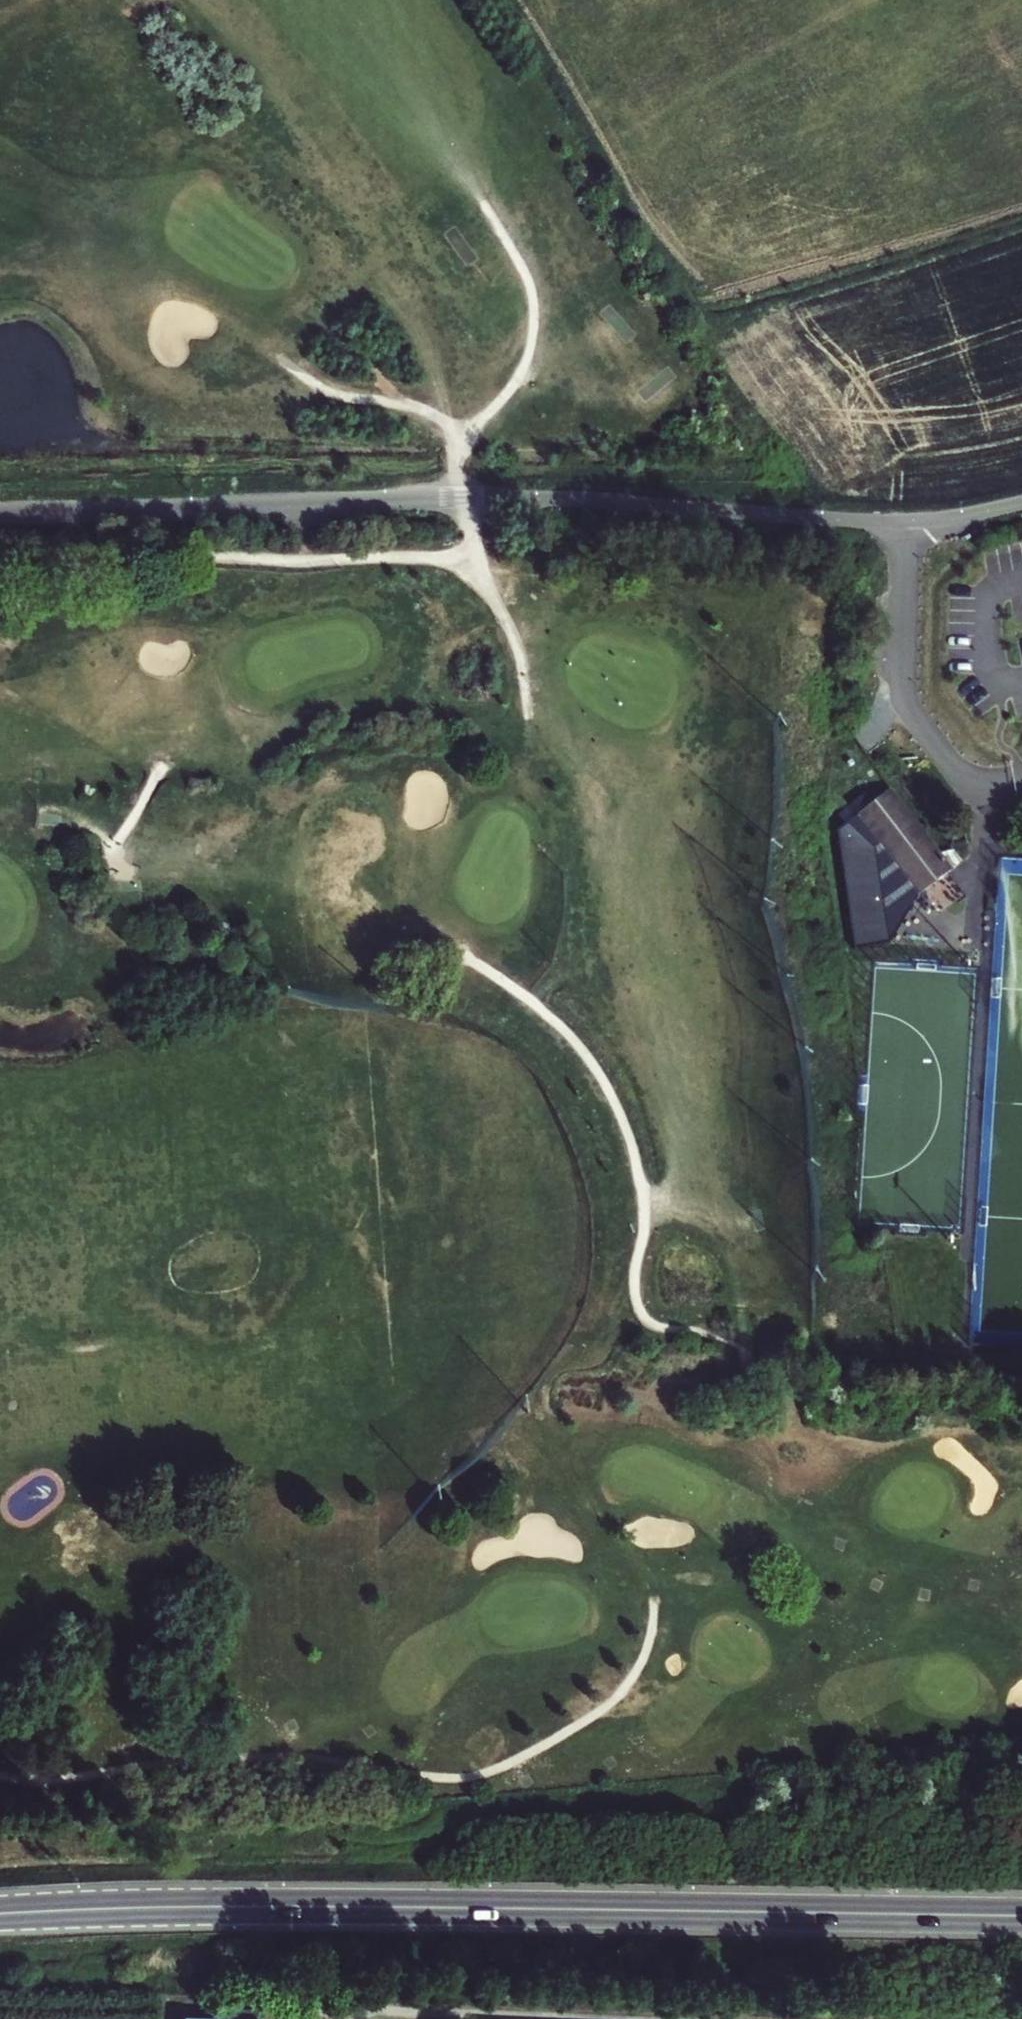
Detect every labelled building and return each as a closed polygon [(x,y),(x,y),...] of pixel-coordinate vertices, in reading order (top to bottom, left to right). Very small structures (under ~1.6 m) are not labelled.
[(837,830),(854,949),(888,942),(919,894),(924,891),(948,873),(951,870),(889,790),(873,802),(858,814),(837,830)] [(851,805),(858,814),(873,802),(866,793),(851,805)] [(948,873),(924,891),(939,910),(963,892),(948,873)]
